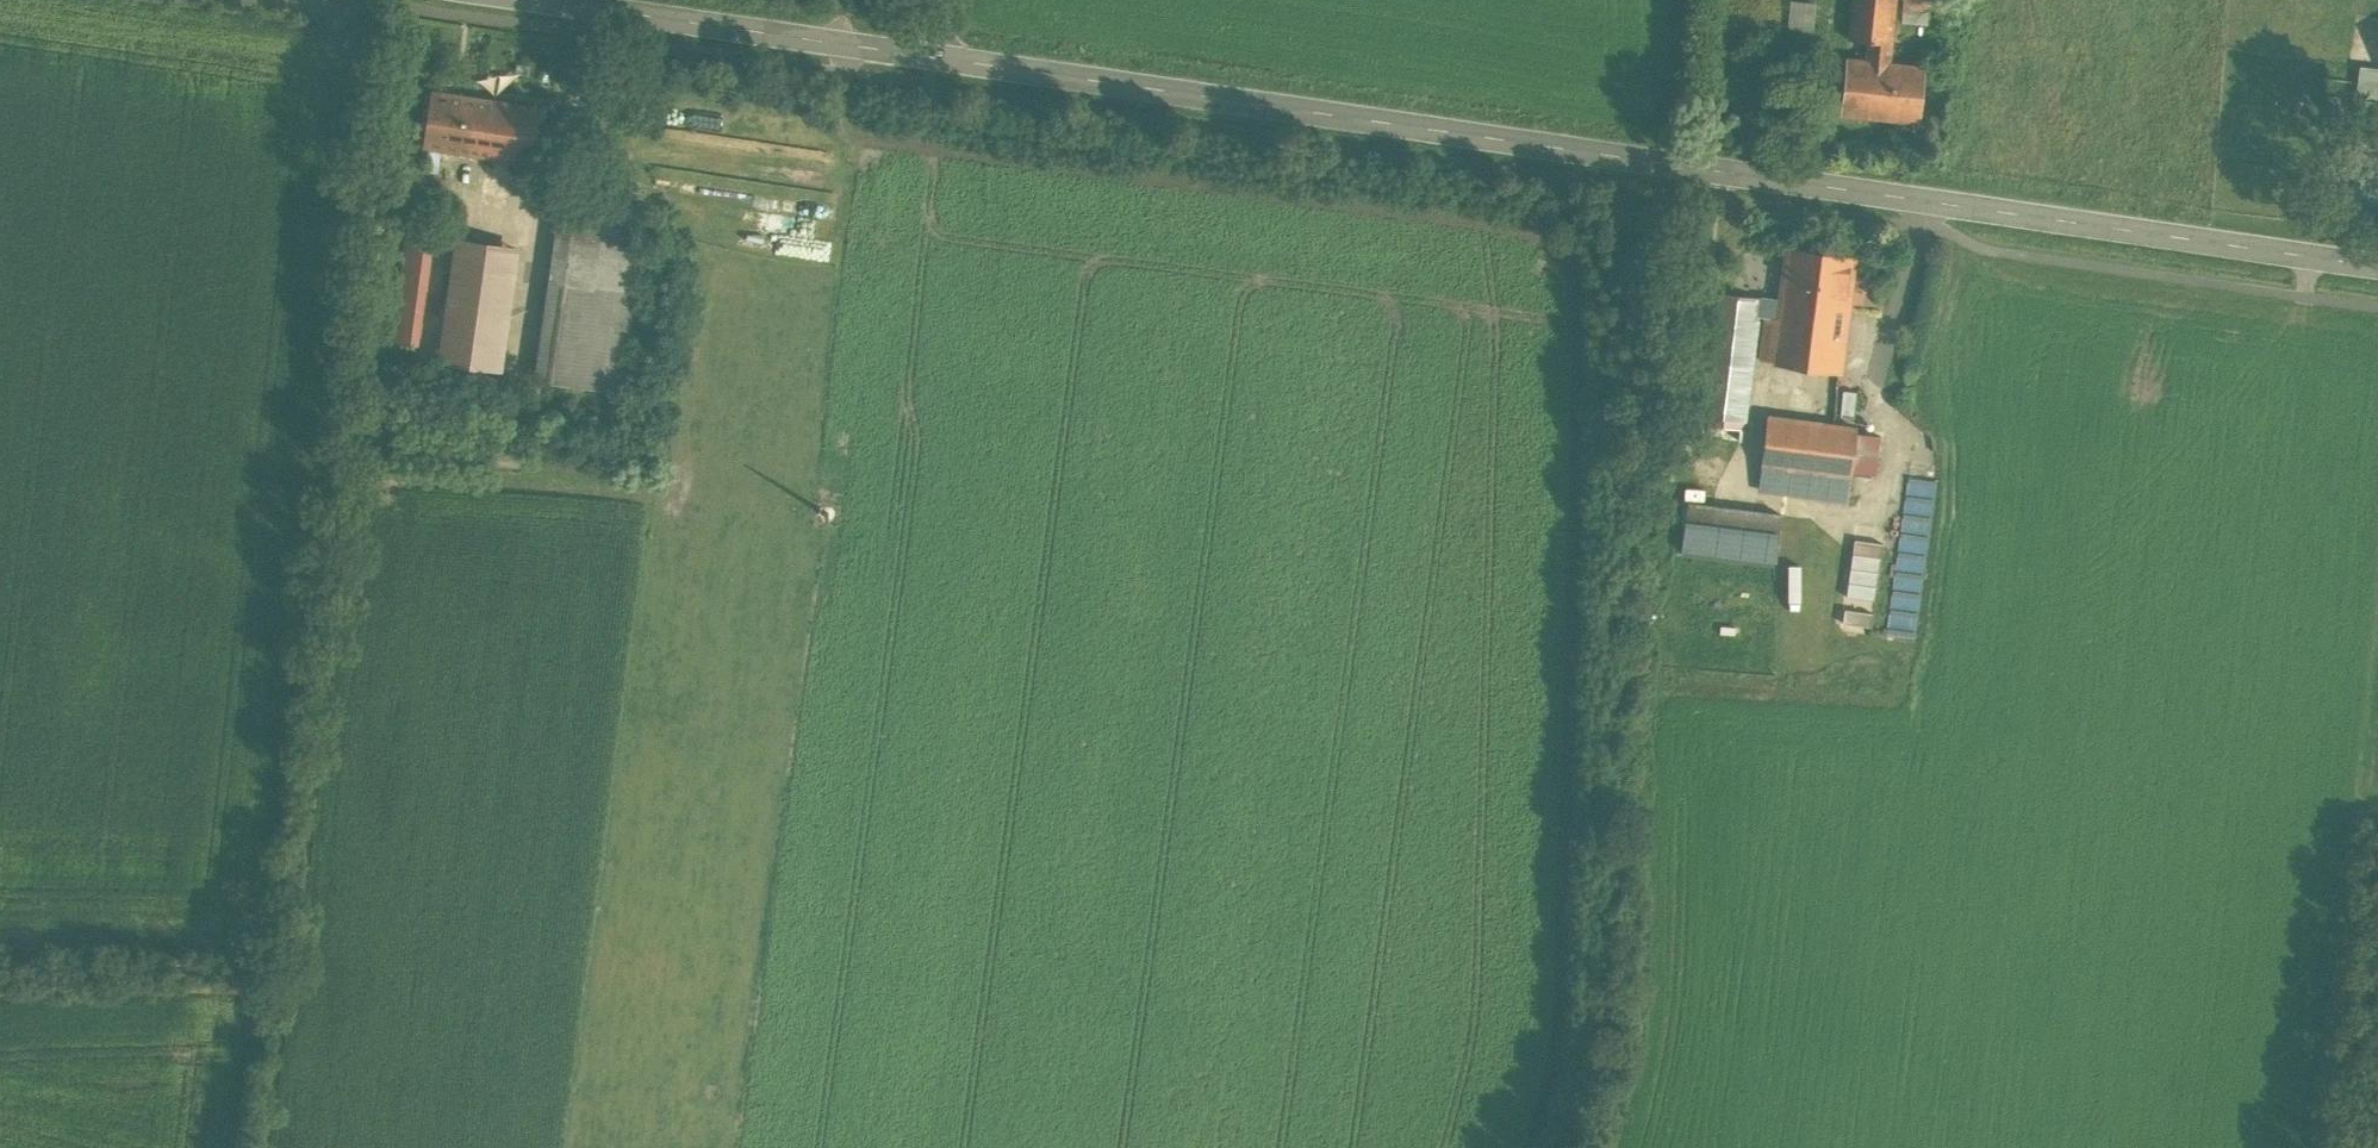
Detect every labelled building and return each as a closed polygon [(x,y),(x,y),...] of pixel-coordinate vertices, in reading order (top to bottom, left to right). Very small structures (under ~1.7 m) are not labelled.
[(1851,38),(1871,40),(1869,58),(1890,61),(1896,0),(1854,0),(1851,38)] [(1869,58),(1848,56),(1842,113),(1921,121),(1927,64),(1890,61),(1869,58)] [(2361,65),(2357,97),(2366,98),(2377,100),(2377,67),(2361,65)] [(497,99),(434,89),(425,146),(470,152),(475,122),(493,125),(497,99)] [(2366,98),(2361,136),(2377,138),(2377,100),(2366,98)] [(542,106),(497,99),(493,125),(475,122),(470,152),(533,162),(542,106)] [(605,211),(563,205),(552,281),(594,287),(605,211)] [(646,217),(605,211),(594,287),(635,294),(646,217)] [(435,218),(412,215),(405,268),(404,268),(394,339),(418,342),(429,270),(435,218)] [(517,248),(460,240),(444,357),(500,366),(517,248)] [(1854,257),(1790,248),(1784,293),(1848,303),(1854,257)] [(594,287),(552,281),(549,305),(538,379),(621,391),(635,294),(594,287)] [(1784,299),(1722,292),(1706,417),(1744,422),(1757,314),(1781,317),(1775,362),(1839,371),(1848,303),(1784,293),(1784,299)] [(433,363),(386,357),(384,375),(430,381),(433,363)] [(1858,427),(1769,415),(1760,486),(1849,498),(1858,427)] [(1783,513),(1689,501),(1683,549),(1777,561),(1783,513)]
